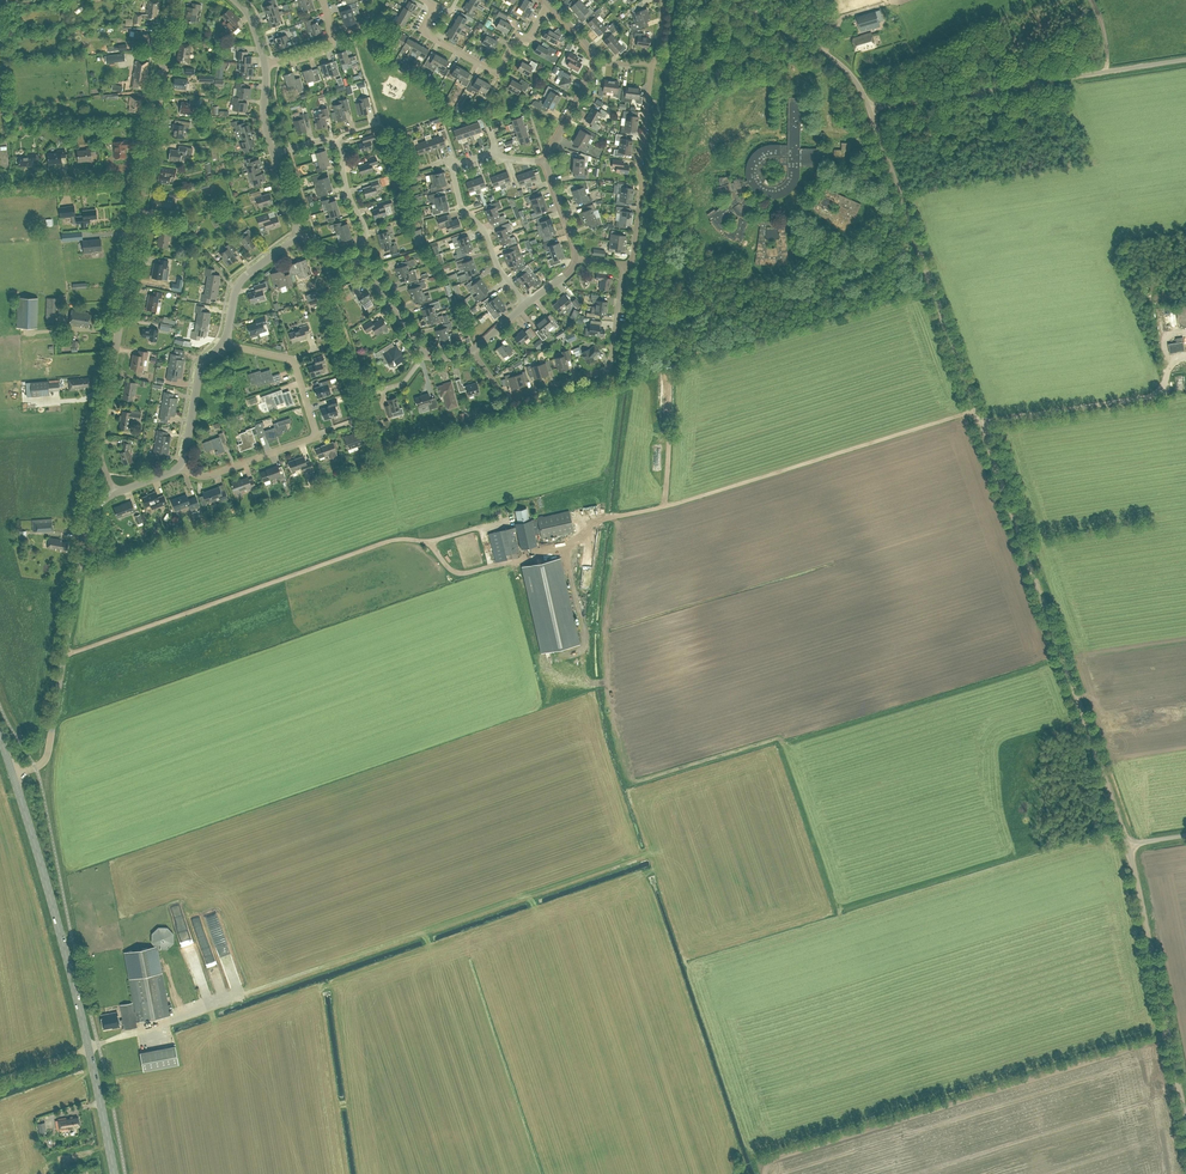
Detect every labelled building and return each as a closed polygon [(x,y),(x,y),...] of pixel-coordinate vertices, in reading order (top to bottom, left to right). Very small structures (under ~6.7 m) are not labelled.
[(156,0),(148,0),(146,14),(145,14),(144,18),(156,19),(158,4),(160,4),(160,1),(156,0)] [(283,12),(282,10),(278,11),(275,0),(270,0),(267,1),(268,5),(263,7),(267,17),(279,13),(283,12)] [(314,7),(311,0),(299,0),(298,0),(301,11),(308,8),(309,12),(315,10),(314,7)] [(405,8),(412,12),(413,13),(417,5),(413,3),(415,0),(405,0),(404,1),(408,3),(405,8)] [(468,3),(475,6),(475,7),(476,7),(482,11),(484,8),(478,5),(480,0),(479,0),(470,0),(468,3)] [(528,0),(524,0),(519,8),(524,11),(522,14),(529,18),(533,12),(529,10),(533,3),(528,0)] [(584,5),(580,0),(572,0),(571,1),(573,4),(570,7),(575,13),(584,5)] [(636,18),(649,14),(647,9),(646,9),(646,8),(642,9),(640,6),(643,5),(641,1),(631,8),(632,13),(633,18),(636,18)] [(343,19),(353,15),(351,8),(358,6),(356,2),(348,5),(349,9),(340,11),(343,19)] [(472,11),(475,7),(475,6),(468,3),(467,2),(463,9),(467,11),(465,14),(472,18),(476,13),(472,11)] [(201,4),(192,3),(192,7),(187,7),(185,21),(195,22),(197,11),(200,11),(201,4)] [(405,8),(404,7),(398,4),(396,6),(402,9),(400,14),(408,18),(412,12),(405,8)] [(584,5),(575,13),(580,18),(583,15),(586,18),(594,11),(589,7),(587,9),(584,5)] [(593,29),(601,22),(597,18),(599,15),(598,14),(602,10),(599,7),(594,13),(596,15),(587,23),(593,29)] [(239,19),(229,9),(222,16),(228,23),(224,26),(231,33),(239,26),(236,22),(239,19)] [(400,14),(394,10),(393,13),(398,16),(396,21),(404,25),(408,18),(400,14)] [(508,16),(499,11),(494,20),(498,23),(496,27),(506,33),(511,25),(505,21),(508,16)] [(880,26),(875,11),(857,16),(861,32),(880,26)] [(283,13),(283,12),(279,13),(267,17),(270,27),(283,23),(280,14),(283,13)] [(142,14),(135,13),(133,25),(140,26),(142,14)] [(630,25),(632,31),(643,27),(642,23),(650,20),(649,19),(650,19),(649,14),(636,18),(637,22),(630,25)] [(356,22),(353,15),(343,19),(345,26),(349,25),(351,29),(364,24),(363,20),(356,22)] [(459,15),(455,22),(463,26),(469,30),(470,27),(464,24),(467,19),(459,15)] [(314,23),(313,18),(305,21),(310,36),(322,32),(319,21),(314,23)] [(463,26),(455,22),(451,28),(451,29),(458,32),(459,33),(465,36),(466,34),(460,31),(463,26)] [(601,22),(593,29),(599,36),(606,29),(601,22)] [(607,27),(610,30),(615,25),(613,22),(607,27)] [(618,28),(615,25),(610,30),(612,34),(618,28)] [(142,32),(142,28),(134,28),(133,31),(135,32),(133,41),(151,44),(152,34),(142,32)] [(455,37),(458,32),(451,29),(451,28),(450,28),(446,35),(450,37),(448,40),(455,44),(458,39),(455,37)] [(567,37),(558,28),(553,32),(549,30),(548,32),(546,31),(543,37),(554,43),(556,39),(562,42),(567,37)] [(493,33),(486,29),(482,36),(485,38),(482,43),(488,46),(485,50),(491,53),(497,41),(491,37),(493,33)] [(642,33),(635,32),(634,39),(637,39),(637,44),(649,46),(650,38),(642,37),(642,33)] [(875,46),(871,32),(861,36),(853,38),(854,40),(853,40),(856,50),(861,48),(862,50),(875,46)] [(400,42),(404,45),(408,38),(409,37),(402,33),(397,41),(394,47),(396,48),(400,42)] [(603,41),(609,47),(617,40),(611,34),(603,41)] [(289,42),(286,35),(274,39),(277,49),(291,45),(290,42),(289,42)] [(410,50),(415,42),(408,38),(404,45),(403,46),(400,52),(402,53),(406,47),(410,50)] [(621,45),(617,40),(609,47),(615,54),(618,51),(620,53),(627,48),(623,43),(621,45)] [(417,54),(421,46),(415,42),(410,50),(404,61),(406,62),(412,51),(417,54)] [(193,46),(181,43),(178,62),(189,63),(190,56),(189,56),(190,49),(193,49),(193,46)] [(546,49),(538,44),(535,51),(544,57),(546,53),(550,55),(552,52),(554,53),(556,50),(548,46),(546,49)] [(428,50),(421,46),(417,54),(413,60),(416,61),(419,55),(424,58),(428,50)] [(349,57),(346,50),(338,53),(341,64),(347,63),(348,65),(352,63),(352,65),(357,63),(354,56),(349,57)] [(240,59),(239,62),(250,63),(251,56),(247,56),(248,52),(237,51),(237,59),(240,59)] [(433,64),(437,66),(442,57),(435,53),(432,60),(428,58),(424,64),(428,66),(432,68),(433,64)] [(578,57),(570,53),(566,59),(570,60),(567,65),(572,68),(573,68),(577,70),(581,63),(576,61),(578,57)] [(442,57),(437,66),(440,68),(439,71),(442,73),(441,74),(445,76),(445,75),(449,69),(445,67),(448,61),(442,57)] [(149,62),(136,60),(134,71),(131,89),(135,89),(135,87),(143,89),(146,73),(148,73),(149,62)] [(537,64),(531,60),(528,65),(522,61),(520,65),(520,66),(518,70),(528,75),(531,70),(533,71),(537,64)] [(250,63),(239,62),(239,71),(242,71),(242,75),(253,76),(253,67),(250,67),(250,63)] [(332,69),(330,62),(321,65),(325,76),(331,74),(331,76),(339,74),(337,68),(332,69)] [(449,69),(445,75),(452,79),(453,76),(458,78),(463,69),(456,65),(453,71),(449,69)] [(314,75),(311,68),(303,71),(307,82),(312,80),(313,82),(321,80),(319,74),(314,75)] [(469,72),(463,69),(458,78),(462,81),(460,83),(466,87),(470,81),(466,78),(469,72)] [(571,75),(561,70),(557,76),(558,76),(555,81),(556,83),(558,84),(558,85),(567,90),(572,81),(568,79),(571,75)] [(295,79),(293,72),(284,75),(288,86),(294,84),(294,86),(298,85),(300,91),(304,90),(300,77),(295,79)] [(188,79),(178,77),(178,79),(175,78),(173,88),(189,90),(190,85),(187,84),(188,79)] [(479,89),(484,81),(477,77),(474,82),(471,81),(467,89),(471,91),(472,89),(477,92),(479,89)] [(530,84),(521,79),(519,83),(512,79),(507,88),(518,94),(520,89),(525,91),(530,84)] [(606,91),(610,92),(611,80),(604,79),(603,87),(599,87),(598,95),(602,96),(602,94),(606,95),(606,91)] [(618,81),(611,80),(610,92),(613,92),(613,95),(616,96),(616,97),(620,98),(621,87),(618,87),(618,81)] [(490,84),(484,81),(479,89),(485,93),(484,96),(487,98),(490,91),(487,90),(490,84)] [(237,97),(242,98),(249,99),(251,88),(244,87),(244,83),(237,82),(236,87),(238,88),(237,97)] [(343,83),(336,85),(338,91),(345,89),(343,83)] [(549,93),(547,97),(557,103),(560,96),(554,93),(556,89),(548,85),(545,91),(549,93)] [(632,98),(633,87),(626,86),(625,94),(622,94),(621,101),(631,102),(632,98)] [(640,88),(633,87),(632,98),(635,99),(635,100),(636,103),(641,104),(642,96),(639,96),(640,88)] [(800,175),(800,172),(800,166),(806,166),(814,166),(814,160),(823,160),(823,151),(823,150),(823,149),(822,149),(822,148),(821,148),(820,148),(800,148),(801,91),(789,91),(788,144),(773,144),(771,144),(768,145),(766,145),(763,146),(761,147),(759,148),(757,150),(755,151),(753,153),(752,154),(750,156),(749,158),(749,160),(748,162),(747,165),(747,167),(746,170),(746,172),(747,175),(747,177),(748,180),(749,183),(750,184),(751,186),(753,188),(754,190),(756,192),(758,193),(760,194),(762,195),(764,196),(767,197),(769,198),(771,198),(775,198),(778,198),(780,197),(782,196),(785,195),(787,194),(789,193),(791,191),(793,189),(796,186),(797,183),(798,182),(799,180),(799,178),(800,175)] [(142,98),(130,96),(129,105),(130,105),(129,111),(139,113),(142,98)] [(242,102),(242,98),(237,97),(233,96),(232,101),(234,101),(233,110),(246,111),(247,103),(242,102)] [(370,105),(368,97),(360,99),(360,102),(356,103),(357,111),(359,110),(360,115),(367,113),(366,106),(370,105)] [(532,104),(533,105),(539,108),(539,107),(544,110),(547,106),(553,110),(557,103),(547,97),(544,102),(540,99),(539,102),(536,100),(533,101),(532,104)] [(198,100),(190,98),(189,102),(182,101),(180,112),(191,114),(193,107),(197,108),(198,100)] [(346,102),(345,99),(341,100),(338,101),(339,104),(333,105),(335,111),(331,112),(334,121),(337,120),(337,121),(346,119),(344,110),(349,109),(347,102),(346,102)] [(329,117),(327,107),(321,109),(322,113),(314,114),(316,123),(315,123),(316,129),(327,126),(325,118),(329,117)] [(592,108),(589,114),(598,119),(600,115),(604,118),(607,112),(601,108),(599,112),(592,108)] [(411,111),(398,115),(400,123),(413,120),(411,111)] [(625,122),(637,123),(638,116),(632,115),(632,112),(623,111),(622,118),(626,118),(625,122)] [(309,119),(307,113),(296,115),(297,120),(294,121),(298,133),(306,131),(303,120),(309,119)] [(598,119),(589,114),(585,120),(592,124),(590,127),(597,131),(600,125),(596,123),(598,119)] [(509,127),(523,122),(522,119),(524,118),(523,115),(512,119),(513,123),(508,125),(509,127)] [(174,129),(172,136),(182,138),(183,130),(187,131),(188,126),(190,127),(190,122),(181,120),(180,125),(173,124),(173,129),(174,129)] [(239,130),(241,138),(252,135),(248,124),(245,125),(244,122),(240,124),(239,120),(231,122),(232,126),(235,126),(236,131),(239,130)] [(472,124),(477,138),(479,137),(478,132),(482,131),(478,120),(475,120),(476,122),(472,124)] [(516,132),(527,128),(526,125),(525,126),(523,122),(509,127),(510,130),(515,128),(516,132)] [(637,123),(625,122),(625,125),(621,125),(621,132),(630,133),(630,130),(636,131),(637,123)] [(468,123),(465,124),(469,135),(473,134),(474,139),(477,138),(472,124),(468,125),(468,123)] [(469,135),(465,124),(463,125),(463,127),(460,128),(465,142),(467,141),(466,137),(469,135)] [(462,143),(465,142),(460,128),(456,129),(455,127),(453,128),(457,140),(460,138),(462,143)] [(527,128),(516,132),(517,135),(512,137),(513,139),(528,135),(526,131),(528,130),(527,128)] [(433,138),(437,148),(446,145),(444,140),(447,139),(444,129),(438,131),(440,136),(433,138)] [(577,136),(587,141),(590,143),(592,139),(592,140),(594,137),(596,134),(589,130),(588,133),(580,129),(577,136)] [(375,139),(374,134),(365,137),(366,141),(358,144),(361,152),(372,148),(370,140),(375,139)] [(430,134),(427,135),(432,150),(437,148),(433,138),(431,139),(430,134)] [(619,145),(631,147),(632,139),(626,139),(626,135),(616,134),(615,140),(616,140),(615,144),(619,145)] [(252,135),(241,138),(242,142),(240,142),(242,148),(244,147),(245,152),(253,150),(252,146),(255,145),(252,135)] [(424,136),(426,140),(422,142),(426,152),(432,150),(427,135),(424,136)] [(528,135),(513,139),(514,142),(519,140),(520,144),(532,140),(531,138),(529,138),(528,135)] [(587,141),(577,136),(573,142),(580,146),(579,149),(586,153),(589,148),(585,146),(587,141)] [(132,147),(132,139),(121,140),(122,141),(114,142),(114,151),(115,151),(116,157),(126,157),(125,148),(132,147)] [(419,155),(426,152),(422,142),(418,143),(416,139),(413,140),(419,155)] [(193,147),(194,142),(179,143),(178,150),(170,149),(168,160),(180,162),(181,155),(186,155),(186,153),(191,154),(192,148),(193,147)] [(849,143),(841,143),(841,150),(834,150),(834,158),(844,158),(844,151),(849,151),(849,143)] [(631,147),(619,145),(619,149),(614,149),(613,155),(624,156),(624,153),(630,154),(631,147)] [(95,147),(87,148),(87,150),(77,151),(78,161),(91,160),(91,155),(96,154),(99,153),(98,147),(95,147)] [(316,153),(318,160),(327,157),(325,150),(319,152),(318,148),(311,150),(312,154),(316,153)] [(66,157),(65,149),(57,150),(57,152),(47,153),(48,164),(61,163),(61,157),(66,157)] [(10,166),(9,152),(1,152),(2,166),(10,166)] [(573,165),(584,166),(584,162),(588,162),(588,155),(581,153),(580,154),(577,154),(577,158),(574,157),(573,165)] [(36,161),(36,154),(31,154),(31,156),(18,157),(19,166),(32,165),(32,162),(36,161)] [(247,168),(248,173),(260,170),(259,166),(261,166),(259,159),(254,160),(253,157),(246,159),(248,167),(247,168)] [(330,164),(327,157),(318,160),(320,167),(317,168),(318,171),(325,169),(324,166),(330,164)] [(378,163),(376,157),(367,160),(368,163),(359,166),(361,174),(373,170),(371,165),(378,163)] [(622,160),(613,159),(612,166),(616,167),(616,172),(628,173),(629,165),(621,164),(622,160)] [(583,170),(584,166),(573,165),(572,173),(578,173),(577,177),(586,178),(587,171),(583,170)] [(176,169),(168,168),(162,167),(162,171),(159,171),(158,182),(169,184),(171,176),(175,177),(176,169)] [(260,170),(248,173),(250,179),(252,179),(254,187),(262,184),(261,181),(265,179),(263,173),(261,174),(260,170)] [(525,173),(530,187),(533,186),(531,181),(537,179),(533,170),(525,173)] [(431,181),(432,181),(435,180),(445,178),(444,171),(426,176),(427,181),(431,181)] [(499,174),(504,188),(507,187),(506,186),(511,184),(510,181),(511,181),(507,171),(499,174)] [(530,187),(525,173),(516,175),(520,185),(525,183),(527,188),(530,187)] [(312,176),(315,187),(320,185),(330,182),(328,176),(320,179),(319,174),(312,176)] [(506,193),(504,188),(499,174),(491,177),(494,187),(500,185),(502,191),(500,191),(502,194),(506,193)] [(381,178),(384,186),(391,184),(388,176),(381,178)] [(482,176),(474,179),(479,193),(482,192),(481,188),(486,186),(482,176)] [(435,180),(432,181),(433,184),(431,185),(430,188),(431,192),(439,190),(439,186),(447,184),(445,178),(435,180)] [(380,187),(377,179),(370,182),(371,186),(363,188),(366,197),(377,193),(375,188),(380,187)] [(479,193),(474,179),(466,182),(469,192),(475,190),(476,194),(479,193)] [(332,189),(330,182),(320,185),(315,187),(318,197),(326,194),(325,191),(332,189)] [(574,197),(586,193),(585,189),(588,188),(585,182),(577,185),(578,188),(572,190),(574,197)] [(620,194),(632,195),(633,188),(627,187),(627,184),(617,182),(617,184),(614,184),(613,193),(620,194)] [(211,185),(202,187),(205,199),(215,197),(211,185)] [(262,195),(260,190),(250,193),(252,200),(256,199),(257,201),(259,206),(265,204),(265,205),(272,203),(270,197),(271,197),(270,193),(262,195)] [(434,204),(447,201),(445,194),(438,196),(438,193),(428,195),(429,200),(429,201),(430,201),(431,201),(432,201),(433,204),(434,204)] [(587,196),(586,193),(574,197),(577,203),(583,201),(584,204),(592,201),(590,195),(587,196)] [(532,203),(533,206),(545,202),(542,195),(534,198),(533,194),(525,197),(527,203),(530,203),(532,203)] [(631,202),(632,195),(620,194),(620,197),(617,197),(616,204),(625,205),(625,202),(631,202)] [(820,206),(830,211),(836,199),(826,194),(820,206)] [(174,199),(157,196),(157,197),(155,197),(154,207),(156,208),(156,212),(172,215),(174,199)] [(741,217),(733,236),(727,228),(724,227),(720,222),(725,219),(726,215),(729,213),(731,207),(741,201),(742,199),(739,196),(731,201),(728,209),(725,207),(714,215),(713,219),(723,232),(737,239),(743,235),(749,221),(747,219),(741,217)] [(326,203),(328,210),(338,207),(335,200),(329,202),(328,198),(322,200),(323,204),(326,203)] [(386,201),(378,203),(379,208),(372,210),(375,219),(380,218),(379,217),(386,215),(386,214),(392,212),(390,205),(392,204),(391,199),(386,201)] [(447,201),(434,204),(435,208),(431,209),(432,215),(441,213),(440,209),(448,207),(447,201)] [(485,210),(487,217),(498,213),(497,209),(501,207),(499,201),(491,204),(492,207),(485,210)] [(547,209),(545,202),(533,206),(536,213),(531,215),(532,218),(540,215),(539,212),(547,209)] [(582,219),(595,214),(594,214),(594,215),(592,211),(595,210),(593,204),(588,206),(589,209),(580,212),(582,219)] [(75,216),(74,206),(59,207),(60,218),(75,216)] [(620,213),(620,217),(632,218),(633,212),(627,211),(627,208),(616,206),(616,213),(620,213)] [(338,207),(328,210),(330,217),(327,218),(328,221),(335,219),(334,216),(340,214),(338,207)] [(75,216),(72,217),(73,224),(78,224),(81,223),(81,226),(87,225),(86,223),(90,222),(90,219),(97,218),(96,209),(83,210),(84,216),(75,216)] [(500,216),(498,213),(487,217),(490,223),(497,220),(498,224),(506,221),(504,215),(500,216)] [(269,218),(268,214),(257,217),(260,225),(265,224),(267,229),(280,225),(277,216),(269,218)] [(595,214),(582,219),(583,219),(585,225),(594,222),(596,225),(601,223),(599,217),(596,218),(595,214)] [(449,222),(446,215),(437,218),(440,228),(447,226),(449,231),(461,227),(458,219),(449,222)] [(537,226),(538,230),(553,225),(550,218),(544,220),(542,216),(535,218),(538,225),(537,226)] [(632,218),(620,217),(619,221),(616,220),(615,226),(624,228),(625,224),(631,225),(632,218)] [(340,233),(350,230),(348,223),(342,225),(340,221),(329,225),(330,229),(335,227),(336,231),(339,229),(340,233)] [(495,231),(498,238),(509,234),(507,230),(512,229),(509,222),(502,225),(503,229),(495,231)] [(768,228),(768,224),(762,224),(762,240),(765,240),(765,239),(781,239),(781,227),(768,228)] [(377,234),(379,241),(390,238),(389,233),(393,232),(391,225),(383,227),(385,231),(377,234)] [(553,225),(538,230),(540,235),(541,235),(544,242),(551,239),(549,234),(555,232),(553,225)] [(174,229),(166,227),(165,232),(160,231),(158,245),(168,247),(170,234),(173,235),(174,229)] [(256,244),(251,238),(255,236),(249,228),(243,233),(246,236),(241,240),(248,250),(256,244)] [(350,230),(340,233),(342,240),(339,241),(340,245),(347,243),(346,239),(352,237),(350,230)] [(607,240),(626,242),(625,242),(626,235),(615,234),(616,230),(611,230),(610,240),(607,240)] [(509,234),(498,238),(500,245),(508,242),(509,245),(517,242),(514,236),(510,238),(509,234)] [(454,244),(455,247),(459,246),(470,242),(468,235),(460,238),(459,235),(451,238),(454,244)] [(392,242),(390,238),(379,241),(381,248),(389,246),(390,251),(398,248),(396,241),(392,242)] [(101,239),(83,241),(84,253),(92,252),(92,251),(102,250),(101,239)] [(531,242),(534,247),(539,244),(536,239),(531,242)] [(551,253),(561,249),(559,242),(552,244),(551,240),(542,243),(545,250),(549,248),(551,253)] [(626,243),(626,242),(607,240),(610,241),(608,251),(613,252),(614,248),(624,249),(625,243),(626,243)] [(523,252),(533,248),(530,241),(520,245),(523,252)] [(237,249),(231,242),(226,246),(228,249),(221,254),(225,259),(224,260),(228,265),(236,259),(232,252),(237,249)] [(473,249),(470,242),(459,246),(455,247),(457,251),(456,251),(457,254),(454,255),(455,259),(466,255),(465,251),(473,249)] [(517,256),(521,254),(518,244),(510,247),(511,251),(503,253),(506,260),(517,256)] [(561,249),(551,253),(552,258),(548,259),(550,266),(559,263),(557,259),(564,257),(561,249)] [(517,256),(506,260),(508,267),(516,264),(517,267),(525,264),(521,254),(517,256)] [(463,266),(464,269),(475,265),(472,259),(465,261),(464,258),(456,261),(458,267),(463,266)] [(168,260),(160,259),(159,264),(155,263),(152,277),(162,279),(164,267),(167,268),(168,260)] [(309,268),(306,259),(294,263),(288,265),(291,275),(299,272),(300,277),(312,273),(310,268),(309,268)] [(409,271),(408,267),(416,265),(414,259),(402,262),(403,265),(396,268),(398,275),(409,271)] [(477,272),(475,265),(464,269),(465,273),(458,276),(460,282),(471,278),(470,275),(477,272)] [(521,283),(534,274),(528,265),(521,270),(523,273),(517,278),(521,283)] [(586,268),(582,266),(577,274),(581,277),(586,268)] [(208,276),(206,285),(218,287),(218,284),(219,284),(220,280),(219,280),(220,275),(214,274),(215,269),(206,268),(205,275),(208,276)] [(415,269),(409,271),(398,275),(399,275),(400,281),(408,279),(409,282),(418,280),(415,269)] [(284,275),(283,270),(270,273),(275,288),(286,285),(287,287),(292,286),(289,274),(284,275)] [(606,274),(597,273),(596,279),(600,280),(599,289),(608,290),(609,282),(610,282),(611,278),(605,278),(606,274)] [(521,283),(525,289),(532,284),(534,287),(541,282),(534,274),(521,283)] [(172,282),(171,289),(181,291),(183,279),(177,278),(176,283),(172,282)] [(475,291),(484,284),(480,278),(474,283),(472,280),(465,285),(469,291),(473,288),(475,291)] [(409,289),(411,295),(423,292),(423,291),(422,292),(421,288),(426,287),(424,280),(416,283),(417,286),(409,289)] [(267,289),(265,282),(254,286),(256,290),(248,292),(251,303),(265,299),(262,290),(267,289)] [(484,284),(475,291),(477,294),(473,297),(477,302),(484,297),(482,294),(488,290),(484,284)] [(217,289),(218,287),(206,285),(205,294),(202,293),(201,301),(209,302),(210,298),(216,299),(217,294),(218,290),(217,289)] [(348,285),(341,287),(345,301),(352,299),(348,285)] [(359,289),(358,285),(350,287),(351,291),(354,290),(357,296),(366,309),(372,304),(369,299),(371,297),(366,289),(362,291),(363,292),(360,294),(358,289),(359,289)] [(163,292),(154,291),(154,295),(149,294),(146,309),(160,311),(160,306),(157,306),(159,297),(162,298),(163,292)] [(424,295),(423,292),(411,295),(411,296),(412,295),(414,302),(422,299),(423,303),(431,300),(429,294),(424,295)] [(596,303),(595,307),(607,308),(608,301),(598,300),(598,295),(591,294),(590,299),(592,300),(592,302),(596,303)] [(488,311),(501,301),(497,295),(491,300),(489,297),(482,302),(488,311)] [(571,303),(564,295),(559,299),(560,299),(553,305),(560,313),(571,303)] [(38,298),(17,297),(17,327),(37,327),(38,298)] [(60,298),(47,298),(46,322),(55,322),(56,308),(60,308),(60,298)] [(581,305),(576,298),(571,301),(577,308),(581,305)] [(422,309),(424,316),(436,312),(434,309),(440,307),(438,301),(429,304),(430,307),(422,309)] [(501,301),(488,311),(494,319),(501,314),(499,311),(505,307),(501,301)] [(197,322),(208,324),(209,321),(210,317),(209,317),(210,312),(204,311),(205,306),(196,305),(195,312),(198,313),(197,322)] [(606,315),(607,308),(595,307),(594,313),(586,312),(586,316),(595,317),(596,313),(606,315)] [(89,312),(72,309),(69,324),(81,326),(81,325),(89,326),(91,314),(88,314),(89,312)] [(436,312),(424,316),(425,316),(427,323),(435,320),(436,324),(444,321),(442,315),(438,316),(436,312)] [(248,325),(251,336),(252,338),(257,336),(256,333),(265,331),(263,324),(266,323),(264,316),(255,319),(256,322),(248,325)] [(540,320),(548,329),(553,325),(555,328),(558,326),(554,320),(551,322),(546,316),(540,320)] [(388,328),(382,318),(373,324),(371,320),(362,326),(367,332),(372,328),(377,335),(383,331),(384,332),(386,332),(388,331),(388,329),(388,328)] [(543,333),(548,329),(540,320),(535,325),(540,331),(537,333),(543,340),(546,337),(543,333)] [(589,334),(598,335),(603,336),(604,329),(599,328),(599,326),(598,326),(599,321),(591,320),(589,328),(585,328),(584,335),(589,336),(589,334)] [(208,327),(208,324),(197,322),(195,331),(192,331),(191,338),(199,339),(200,335),(206,336),(207,331),(208,331),(208,327)] [(437,337),(450,333),(449,333),(448,330),(452,328),(450,322),(442,324),(443,328),(435,330),(437,337)] [(310,332),(308,324),(300,327),(301,329),(289,333),(292,342),(302,339),(306,338),(305,333),(310,332)] [(151,330),(143,329),(142,336),(150,337),(149,339),(157,341),(159,330),(151,328),(151,330)] [(533,335),(528,328),(524,331),(523,330),(519,332),(520,333),(514,338),(519,344),(528,337),(529,338),(533,335)] [(576,338),(573,332),(565,336),(568,342),(576,338)] [(450,333),(437,337),(438,337),(440,343),(448,341),(449,345),(460,341),(458,335),(451,337),(450,333)] [(394,346),(392,342),(375,353),(378,357),(381,355),(384,359),(383,361),(383,363),(384,364),(386,363),(388,362),(390,364),(394,365),(396,364),(397,365),(401,362),(401,361),(405,358),(396,345),(394,346)] [(1184,350),(1183,342),(1169,344),(1170,353),(1184,350)] [(505,347),(502,344),(497,348),(504,357),(507,354),(509,357),(514,353),(512,350),(508,344),(505,347)] [(599,350),(594,345),(589,349),(582,352),(587,363),(594,360),(593,357),(599,350)] [(570,357),(568,349),(562,351),(563,356),(555,358),(559,371),(568,368),(566,359),(570,357)] [(148,352),(139,350),(138,355),(133,354),(131,368),(135,369),(135,370),(142,371),(144,359),(147,360),(148,352)] [(168,366),(183,369),(184,360),(180,359),(181,355),(170,353),(168,366)] [(324,362),(322,356),(314,358),(316,364),(308,366),(312,376),(318,375),(317,374),(324,372),(321,363),(324,362)] [(538,365),(541,376),(549,374),(548,371),(551,370),(548,360),(545,361),(545,363),(538,365)] [(534,379),(541,376),(538,365),(531,367),(530,365),(526,366),(529,376),(533,375),(534,379)] [(183,369),(168,366),(166,379),(177,381),(177,377),(181,377),(183,369)] [(271,375),(270,369),(256,374),(255,372),(248,374),(251,384),(256,382),(257,386),(272,381),(272,383),(275,382),(276,386),(283,384),(282,380),(280,373),(271,375)] [(515,375),(518,387),(526,385),(525,381),(528,380),(525,370),(522,372),(522,373),(515,375)] [(518,387),(515,375),(510,377),(509,374),(504,375),(505,378),(504,379),(506,385),(510,384),(511,389),(518,387)] [(90,386),(89,377),(82,378),(68,379),(69,390),(76,389),(76,388),(79,387),(79,389),(85,388),(85,387),(90,386)] [(332,386),(330,379),(321,382),(322,386),(315,388),(318,397),(330,393),(328,387),(332,386)] [(462,387),(460,379),(456,380),(459,392),(467,390),(469,396),(474,395),(480,394),(476,382),(466,385),(462,387)] [(48,383),(48,380),(31,382),(32,396),(49,395),(49,391),(60,390),(59,382),(48,383)] [(136,382),(126,381),(123,399),(131,400),(132,395),(134,395),(136,382)] [(455,392),(451,381),(446,383),(446,384),(437,386),(440,396),(444,395),(448,408),(458,406),(454,392),(455,392)] [(290,391),(289,390),(277,394),(276,391),(271,393),(276,405),(286,401),(287,406),(293,404),(289,392),(290,391)] [(162,404),(176,407),(178,398),(173,397),(174,393),(164,392),(162,404)] [(431,400),(428,393),(423,394),(423,395),(415,398),(418,407),(428,404),(430,409),(438,406),(436,399),(431,400)] [(399,408),(396,397),(388,400),(390,407),(386,408),(388,416),(395,414),(394,410),(399,408)] [(338,405),(336,398),(327,400),(329,406),(322,409),(325,419),(331,417),(331,416),(337,414),(335,406),(338,405)] [(176,407),(162,404),(159,417),(161,417),(160,421),(167,422),(167,418),(170,419),(170,415),(175,416),(176,407)] [(141,412),(127,409),(127,411),(123,411),(122,417),(120,416),(119,420),(121,420),(120,428),(129,430),(131,418),(140,420),(141,412)] [(287,429),(284,419),(273,423),(274,427),(264,430),(265,432),(265,431),(269,441),(277,438),(276,435),(282,433),(281,431),(287,429)] [(362,436),(359,427),(353,429),(354,433),(343,437),(348,450),(363,445),(360,437),(362,436)] [(254,435),(251,428),(246,430),(247,431),(240,434),(243,443),(238,444),(240,451),(254,446),(250,436),(254,435)] [(157,430),(155,443),(169,445),(171,436),(167,436),(167,432),(157,430)] [(226,441),(223,432),(218,433),(219,436),(210,439),(210,440),(202,443),(206,452),(213,449),(215,454),(225,451),(222,442),(226,441)] [(131,444),(123,442),(122,452),(120,453),(124,464),(133,461),(128,449),(127,450),(128,447),(130,448),(131,444)] [(328,454),(329,458),(337,455),(332,442),(324,445),(316,448),(319,457),(328,454)] [(155,443),(153,455),(155,456),(154,460),(161,462),(162,457),(163,457),(164,453),(168,454),(169,445),(155,443)] [(306,462),(304,456),(289,461),(290,466),(292,466),(293,470),(302,467),(304,472),(313,469),(310,460),(306,462)] [(279,468),(277,465),(269,468),(269,469),(261,472),(264,481),(265,485),(271,483),(270,479),(277,477),(278,479),(286,477),(282,467),(279,468)] [(249,481),(248,477),(237,481),(236,480),(231,482),(234,492),(251,486),(252,489),(256,487),(253,479),(249,481)] [(221,491),(219,486),(214,488),(214,489),(203,493),(205,497),(204,497),(206,503),(220,498),(221,501),(228,498),(225,490),(221,491)] [(158,497),(156,491),(150,494),(143,497),(146,506),(151,504),(152,508),(166,503),(164,495),(158,497)] [(188,499),(186,494),(172,499),(173,504),(174,504),(177,510),(189,506),(190,508),(191,508),(194,518),(202,516),(199,505),(196,496),(188,499)] [(135,511),(131,501),(124,503),(124,504),(114,508),(117,517),(124,515),(135,511)] [(529,520),(526,508),(516,510),(518,522),(516,523),(522,547),(536,544),(534,535),(541,533),(542,538),(573,531),(569,511),(529,520)] [(603,509),(586,510),(586,518),(603,517),(603,509)] [(143,524),(140,514),(135,516),(138,526),(143,524)] [(53,522),(52,522),(52,518),(32,519),(33,531),(53,530),(53,522)] [(520,551),(514,527),(489,533),(495,563),(517,557),(515,552),(520,551)] [(62,540),(49,537),(47,548),(57,550),(57,549),(59,550),(58,550),(67,551),(68,542),(61,541),(62,540)] [(559,557),(523,566),(542,651),(578,643),(559,557)] [(221,920),(209,922),(211,932),(223,929),(221,920)] [(173,938),(173,937),(173,936),(173,935),(172,934),(172,933),(171,932),(171,931),(170,930),(169,929),(168,929),(168,928),(167,928),(166,927),(165,927),(164,927),(163,927),(162,927),(161,927),(160,927),(159,927),(158,928),(157,928),(156,929),(155,929),(155,930),(154,930),(153,931),(153,932),(153,933),(152,934),(152,935),(152,936),(152,937),(152,938),(152,939),(152,940),(152,941),(153,942),(153,943),(154,944),(155,945),(156,946),(157,947),(158,947),(159,947),(159,948),(160,948),(161,948),(162,948),(163,948),(164,948),(165,948),(166,947),(167,947),(168,947),(168,946),(169,945),(170,945),(170,944),(171,943),(172,942),(172,941),(173,940),(173,939),(173,938)] [(137,1011),(134,1011),(132,1002),(120,1004),(123,1019),(119,1019),(117,1011),(101,1015),(103,1029),(112,1027),(112,1028),(120,1027),(119,1024),(124,1024),(125,1029),(137,1026),(136,1022),(169,1015),(155,946),(126,952),(137,1011)] [(179,1064),(175,1046),(140,1052),(144,1071),(179,1064)] [(80,1126),(78,1117),(66,1119),(66,1117),(59,1118),(61,1130),(77,1127),(77,1126),(80,1126)] [(47,1131),(45,1122),(38,1123),(40,1132),(47,1131)]
